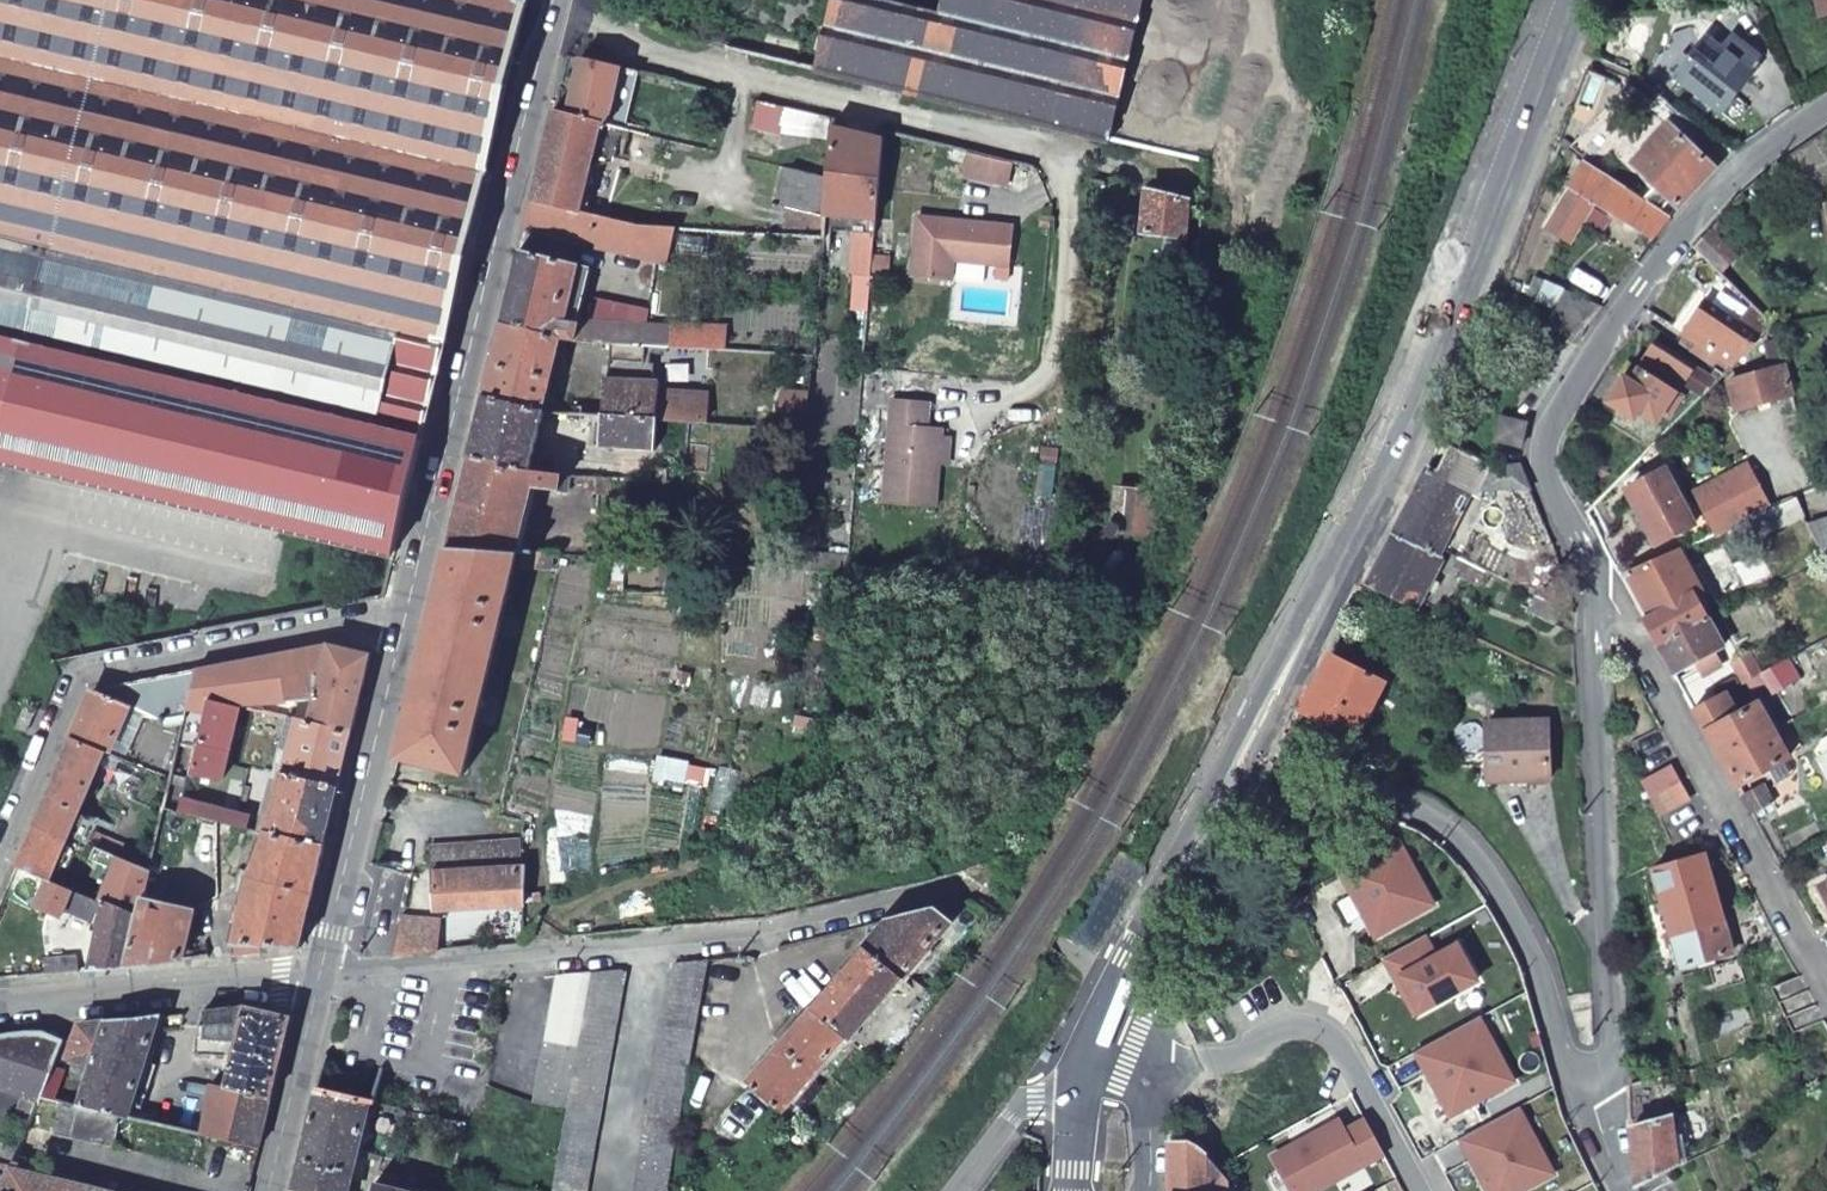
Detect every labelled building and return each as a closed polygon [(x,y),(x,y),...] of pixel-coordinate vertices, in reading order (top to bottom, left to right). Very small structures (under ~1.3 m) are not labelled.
[(486,169),(525,0),(0,0),(0,51),(486,169)] [(1129,141),(1198,156),(1212,96),(1229,22),(1233,6),(1210,0),(945,0),(941,15),(875,0),(832,0),(815,69),(905,89),(1129,141)] [(1248,28),(1229,22),(1212,96),(1230,101),(1248,28)] [(1669,77),(1716,112),(1743,75),(1716,57),(1720,51),(1699,36),(1669,77)] [(486,169),(0,51),(0,191),(454,304),(486,169)] [(578,59),(565,114),(601,123),(606,125),(620,68),(578,59)] [(1647,108),(1662,123),(1626,159),(1670,203),(1708,167),(1674,132),(1689,117),(1664,92),(1647,108)] [(565,114),(551,111),(529,201),(580,213),(601,123),(565,114)] [(833,126),(830,177),(827,215),(875,218),(880,134),(833,126)] [(1664,210),(1581,161),(1543,224),(1567,237),(1586,201),(1578,197),(1581,192),(1649,231),(1664,210)] [(830,177),(791,168),(783,205),(790,206),(787,234),(826,236),(827,215),(830,177)] [(1186,235),(1192,197),(1146,186),(1141,229),(1177,234),(1186,235)] [(454,304),(0,191),(0,233),(52,246),(444,344),(454,304)] [(580,213),(529,201),(523,225),(629,250),(631,242),(658,245),(661,225),(621,222),(580,213)] [(1009,224),(915,212),(907,270),(946,276),(949,258),(1003,265),(1009,224)] [(1707,227),(1691,245),(1717,271),(1731,253),(1707,227)] [(0,233),(0,337),(30,344),(52,246),(0,233)] [(421,442),(444,344),(52,246),(30,344),(421,442)] [(647,340),(674,342),(676,325),(617,319),(562,316),(575,265),(517,251),(501,318),(560,333),(611,337),(647,340)] [(1584,321),(1588,323),(1600,305),(1548,283),(1543,296),(1558,303),(1549,325),(1577,337),(1584,321)] [(1696,343),(1691,352),(1715,367),(1723,372),(1769,325),(1752,307),(1740,326),(1705,303),(1684,335),(1696,343)] [(557,346),(560,333),(501,318),(498,331),(557,346)] [(542,408),(557,346),(498,331),(483,395),(542,408)] [(1696,343),(1684,335),(1678,344),(1691,352),(1696,343)] [(30,344),(0,337),(0,458),(2,459),(30,344)] [(696,419),(710,420),(713,396),(662,391),(663,378),(656,377),(657,360),(646,359),(647,340),(611,337),(609,375),(605,374),(603,412),(607,413),(661,417),(696,419)] [(1723,372),(1715,367),(1710,376),(1655,342),(1632,377),(1625,374),(1607,400),(1635,418),(1639,412),(1657,423),(1664,411),(1670,415),(1683,396),(1678,393),(1684,384),(1701,395),(1716,379),(1723,372)] [(421,442),(30,344),(2,459),(393,558),(421,442)] [(1791,394),(1780,353),(1752,361),(1755,372),(1729,380),(1737,409),(1791,394)] [(1701,395),(1671,426),(1690,443),(1706,424),(1710,427),(1723,414),(1720,411),(1722,408),(1716,379),(1701,395)] [(483,395),(468,458),(528,471),(542,408),(483,395)] [(893,395),(887,497),(938,501),(943,424),(929,423),(931,397),(893,395)] [(657,448),(661,417),(607,413),(604,444),(657,448)] [(1497,440),(1517,445),(1522,421),(1502,417),(1497,440)] [(1395,531),(1435,552),(1439,544),(1467,491),(1481,497),(1526,482),(1515,457),(1487,464),(1442,440),(1395,531)] [(1657,440),(1645,453),(1653,462),(1666,450),(1657,440)] [(468,458),(446,551),(514,555),(530,488),(566,490),(568,474),(528,471),(468,458)] [(628,459),(626,479),(667,483),(668,469),(662,468),(663,462),(628,459)] [(1696,490),(1719,530),(1759,514),(1773,508),(1747,462),(1696,490)] [(1628,489),(1659,543),(1695,523),(1664,468),(1628,489)] [(1161,532),(1165,496),(1166,494),(1122,489),(1118,519),(1111,523),(1111,529),(1119,533),(1123,529),(1161,532)] [(1773,508),(1759,514),(1768,534),(1806,518),(1796,497),(1773,508)] [(1806,523),(1824,557),(1826,556),(1826,517),(1806,523)] [(1367,585),(1416,609),(1444,556),(1435,552),(1395,531),(1367,585)] [(1660,644),(1711,618),(1696,592),(1701,589),(1679,548),(1622,574),(1660,644)] [(446,551),(395,761),(465,777),(517,555),(514,555),(446,551)] [(555,557),(524,555),(522,566),(553,568),(555,557)] [(1555,604),(1529,591),(1522,606),(1549,620),(1555,604)] [(1660,644),(1676,672),(1727,646),(1711,618),(1660,644)] [(166,779),(158,810),(177,815),(203,701),(237,709),(259,714),(262,705),(308,711),(304,725),(350,736),(368,658),(318,646),(191,668),(181,712),(166,779)] [(1763,671),(1765,670),(1755,652),(1736,661),(1746,680),(1763,671)] [(1381,683),(1331,656),(1301,713),(1353,740),(1381,683)] [(1784,688),(1772,667),(1765,670),(1763,671),(1775,693),(1784,688)] [(151,716),(181,712),(191,668),(147,676),(151,716)] [(1682,685),(1695,709),(1722,694),(1709,671),(1682,685)] [(66,736),(101,751),(130,679),(87,686),(66,736)] [(1723,759),(1774,730),(1759,703),(1731,718),(1722,703),(1728,699),(1725,693),(1722,694),(1695,709),(1723,759)] [(203,701),(177,815),(190,818),(199,820),(232,828),(247,832),(250,820),(236,817),(245,781),(232,778),(231,785),(220,783),(237,709),(203,701)] [(1477,716),(1478,762),(1502,761),(1504,775),(1541,774),(1540,715),(1477,716)] [(267,827),(264,836),(323,850),(350,736),(304,725),(292,722),(267,827)] [(1723,759),(1737,786),(1789,757),(1781,742),(1786,739),(1783,734),(1778,736),(1774,730),(1723,759)] [(146,867),(149,854),(71,825),(101,751),(66,736),(29,823),(146,867)] [(1502,761),(1478,762),(1479,776),(1504,775),(1502,761)] [(1651,798),(1679,783),(1670,766),(1642,782),(1651,798)] [(1816,777),(1822,774),(1818,767),(1811,769),(1816,777)] [(1689,800),(1679,783),(1651,798),(1650,798),(1660,816),(1689,800)] [(1742,796),(1752,813),(1773,801),(1764,784),(1742,796)] [(177,815),(158,810),(149,854),(146,867),(142,882),(187,889),(190,873),(178,870),(190,818),(177,815)] [(232,828),(199,820),(191,856),(223,861),(232,828)] [(138,900),(142,882),(146,867),(29,823),(13,863),(43,874),(49,877),(61,851),(109,870),(98,897),(103,898),(136,912),(138,900)] [(323,850),(264,836),(252,871),(234,946),(239,957),(257,954),(260,950),(298,953),(323,850)] [(436,847),(437,871),(522,868),(521,842),(436,847)] [(1354,893),(1378,938),(1435,909),(1402,844),(1348,872),(1358,890),(1354,893)] [(1677,968),(1730,953),(1704,856),(1652,869),(1677,968)] [(531,904),(530,867),(522,868),(437,871),(439,911),(531,904)] [(49,877),(43,874),(33,898),(58,907),(60,903),(91,914),(98,897),(49,877)] [(1816,888),(1826,908),(1826,882),(1816,888)] [(88,969),(123,966),(136,912),(103,898),(88,969)] [(123,966),(180,961),(192,910),(138,900),(136,912),(123,966)] [(776,1102),(780,1105),(845,1029),(851,1034),(950,917),(935,904),(864,922),(866,930),(871,935),(739,1092),(765,1114),(776,1102)] [(397,956),(438,951),(444,920),(405,919),(397,956)] [(1427,942),(1387,963),(1397,983),(1403,980),(1421,1015),(1478,985),(1458,950),(1437,961),(1427,942)] [(709,952),(675,956),(629,1190),(663,1190),(709,952)] [(536,1094),(567,1100),(550,1188),(567,1190),(583,1190),(626,962),(561,970),(536,1094)] [(1770,994),(1792,1034),(1825,1022),(1801,978),(1770,994)] [(1421,1015),(1403,980),(1397,983),(1416,1018),(1421,1015)] [(338,997),(316,1089),(371,1099),(378,1101),(401,989),(338,997)] [(38,1096),(256,1154),(288,1021),(250,1010),(209,1014),(210,1043),(205,1044),(205,1067),(212,1067),(211,1087),(197,1089),(192,1109),(151,1098),(153,1090),(135,1085),(152,1037),(172,1035),(172,1018),(85,1025),(73,1058),(97,1067),(93,1078),(52,1064),(38,1096)] [(1478,1022),(1415,1054),(1448,1118),(1511,1086),(1478,1022)] [(38,1096),(52,1064),(62,1040),(45,1033),(0,1035),(0,1084),(38,1096)] [(1705,1083),(1701,1066),(1692,1068),(1696,1085),(1705,1083)] [(1628,1083),(1632,1119),(1664,1109),(1656,1077),(1628,1083)] [(292,1190),(350,1190),(371,1099),(316,1089),(292,1190)] [(1482,1190),(1529,1190),(1550,1180),(1517,1116),(1463,1142),(1473,1161),(1468,1163),(1482,1190)] [(1669,1116),(1633,1127),(1639,1185),(1671,1169),(1695,1158),(1690,1142),(1677,1145),(1669,1116)] [(1270,1156),(1288,1190),(1315,1190),(1381,1157),(1363,1122),(1342,1133),(1337,1122),(1270,1156)] [(1223,1184),(1200,1159),(1164,1149),(1165,1190),(1223,1190),(1223,1184)] [(9,1169),(0,1167),(0,1190),(9,1169)] [(9,1169),(0,1190),(99,1190),(9,1169)] [(1639,1185),(1642,1190),(1681,1190),(1671,1169),(1639,1185)]
